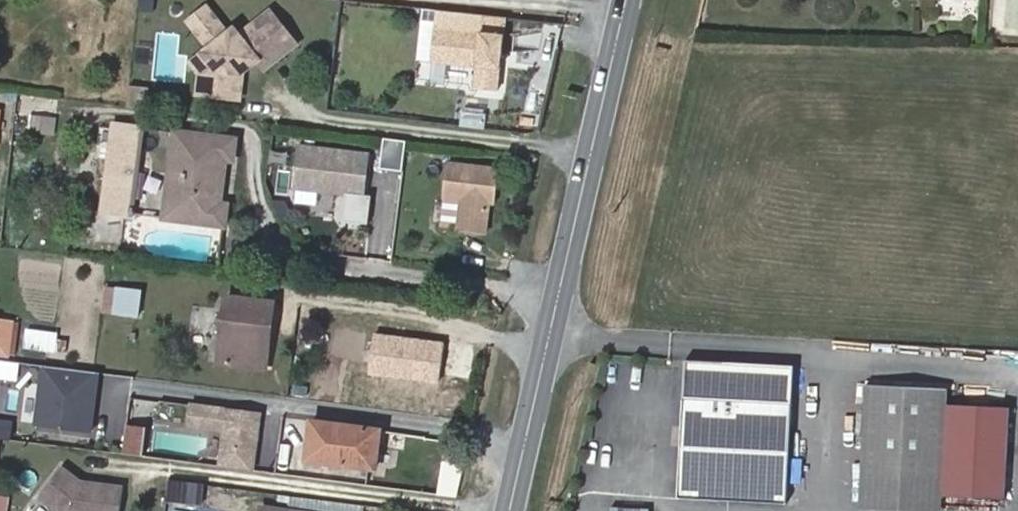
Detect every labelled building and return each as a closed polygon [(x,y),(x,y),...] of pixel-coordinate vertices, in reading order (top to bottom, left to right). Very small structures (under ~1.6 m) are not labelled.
[(152,10),(153,0),(138,0),(137,8),(152,10)] [(219,9),(202,23),(224,50),(217,55),(230,71),(225,96),(251,99),(254,73),(272,62),(279,70),(310,45),(282,11),(252,36),(248,30),(241,36),(219,9)] [(515,34),(448,28),(444,60),(489,65),(487,87),(510,89),(515,34)] [(217,55),(206,64),(213,74),(211,94),(225,96),(230,71),(217,55)] [(126,85),(127,108),(147,107),(146,85),(126,85)] [(483,129),(486,113),(460,110),(457,126),(483,129)] [(55,134),(57,117),(30,113),(28,130),(55,134)] [(132,213),(144,128),(115,124),(103,209),(132,213)] [(220,203),(227,159),(235,161),(238,140),(177,132),(165,217),(225,226),(229,204),(220,203)] [(293,144),(290,191),(365,196),(368,149),(293,144)] [(437,230),(490,235),(495,164),(443,160),(437,230)] [(295,195),(297,207),(324,203),(323,191),(295,195)] [(140,315),(145,289),(120,285),(115,310),(140,315)] [(217,362),(255,368),(261,323),(273,324),(275,302),(227,295),(217,362)] [(16,322),(0,320),(0,354),(11,356),(16,322)] [(268,369),(273,324),(261,323),(255,368),(268,369)] [(57,350),(59,334),(28,330),(26,346),(57,350)] [(687,358),(678,497),(786,504),(794,365),(687,358)] [(93,431),(101,372),(97,372),(62,367),(45,365),(37,423),(93,431)] [(110,373),(106,420),(126,421),(130,375),(110,373)] [(946,389),(868,385),(862,484),(863,484),(941,489),(940,498),(1003,502),(1009,409),(945,405),(946,389)] [(249,470),(256,413),(187,404),(184,424),(221,429),(216,466),(249,470)] [(11,420),(0,419),(0,435),(9,436),(11,420)] [(377,471),(383,429),(314,420),(308,461),(377,471)] [(141,455),(144,425),(124,423),(121,453),(141,455)] [(63,466),(39,497),(58,510),(121,510),(124,486),(82,481),(63,466)] [(166,497),(196,501),(198,483),(168,479),(166,497)] [(863,484),(861,509),(890,510),(939,510),(940,498),(941,489),(863,484)] [(8,496),(0,496),(0,510),(7,510),(8,496)]
